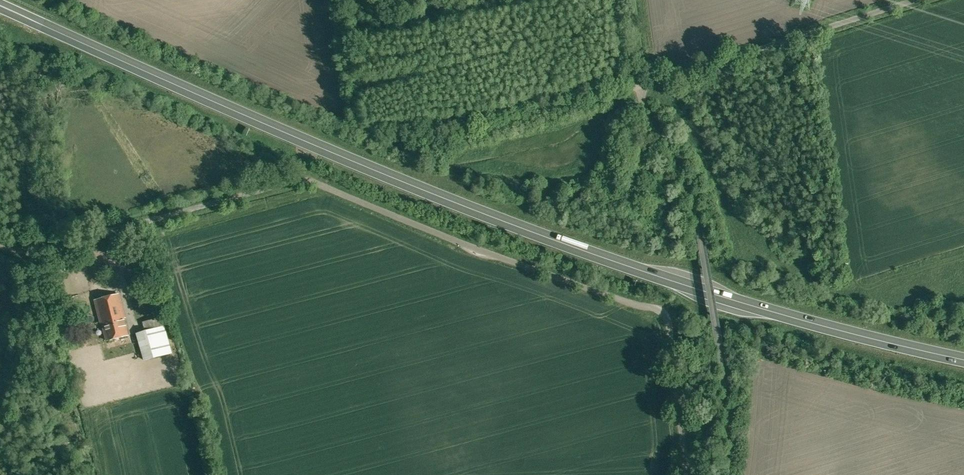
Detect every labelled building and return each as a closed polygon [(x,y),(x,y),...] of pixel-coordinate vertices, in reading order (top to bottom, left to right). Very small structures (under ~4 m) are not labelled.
[(147,289),(140,291),(145,309),(152,307),(147,289)] [(105,342),(130,337),(121,291),(95,296),(105,342)] [(173,352),(163,313),(144,318),(147,330),(138,333),(145,360),(173,352)]
